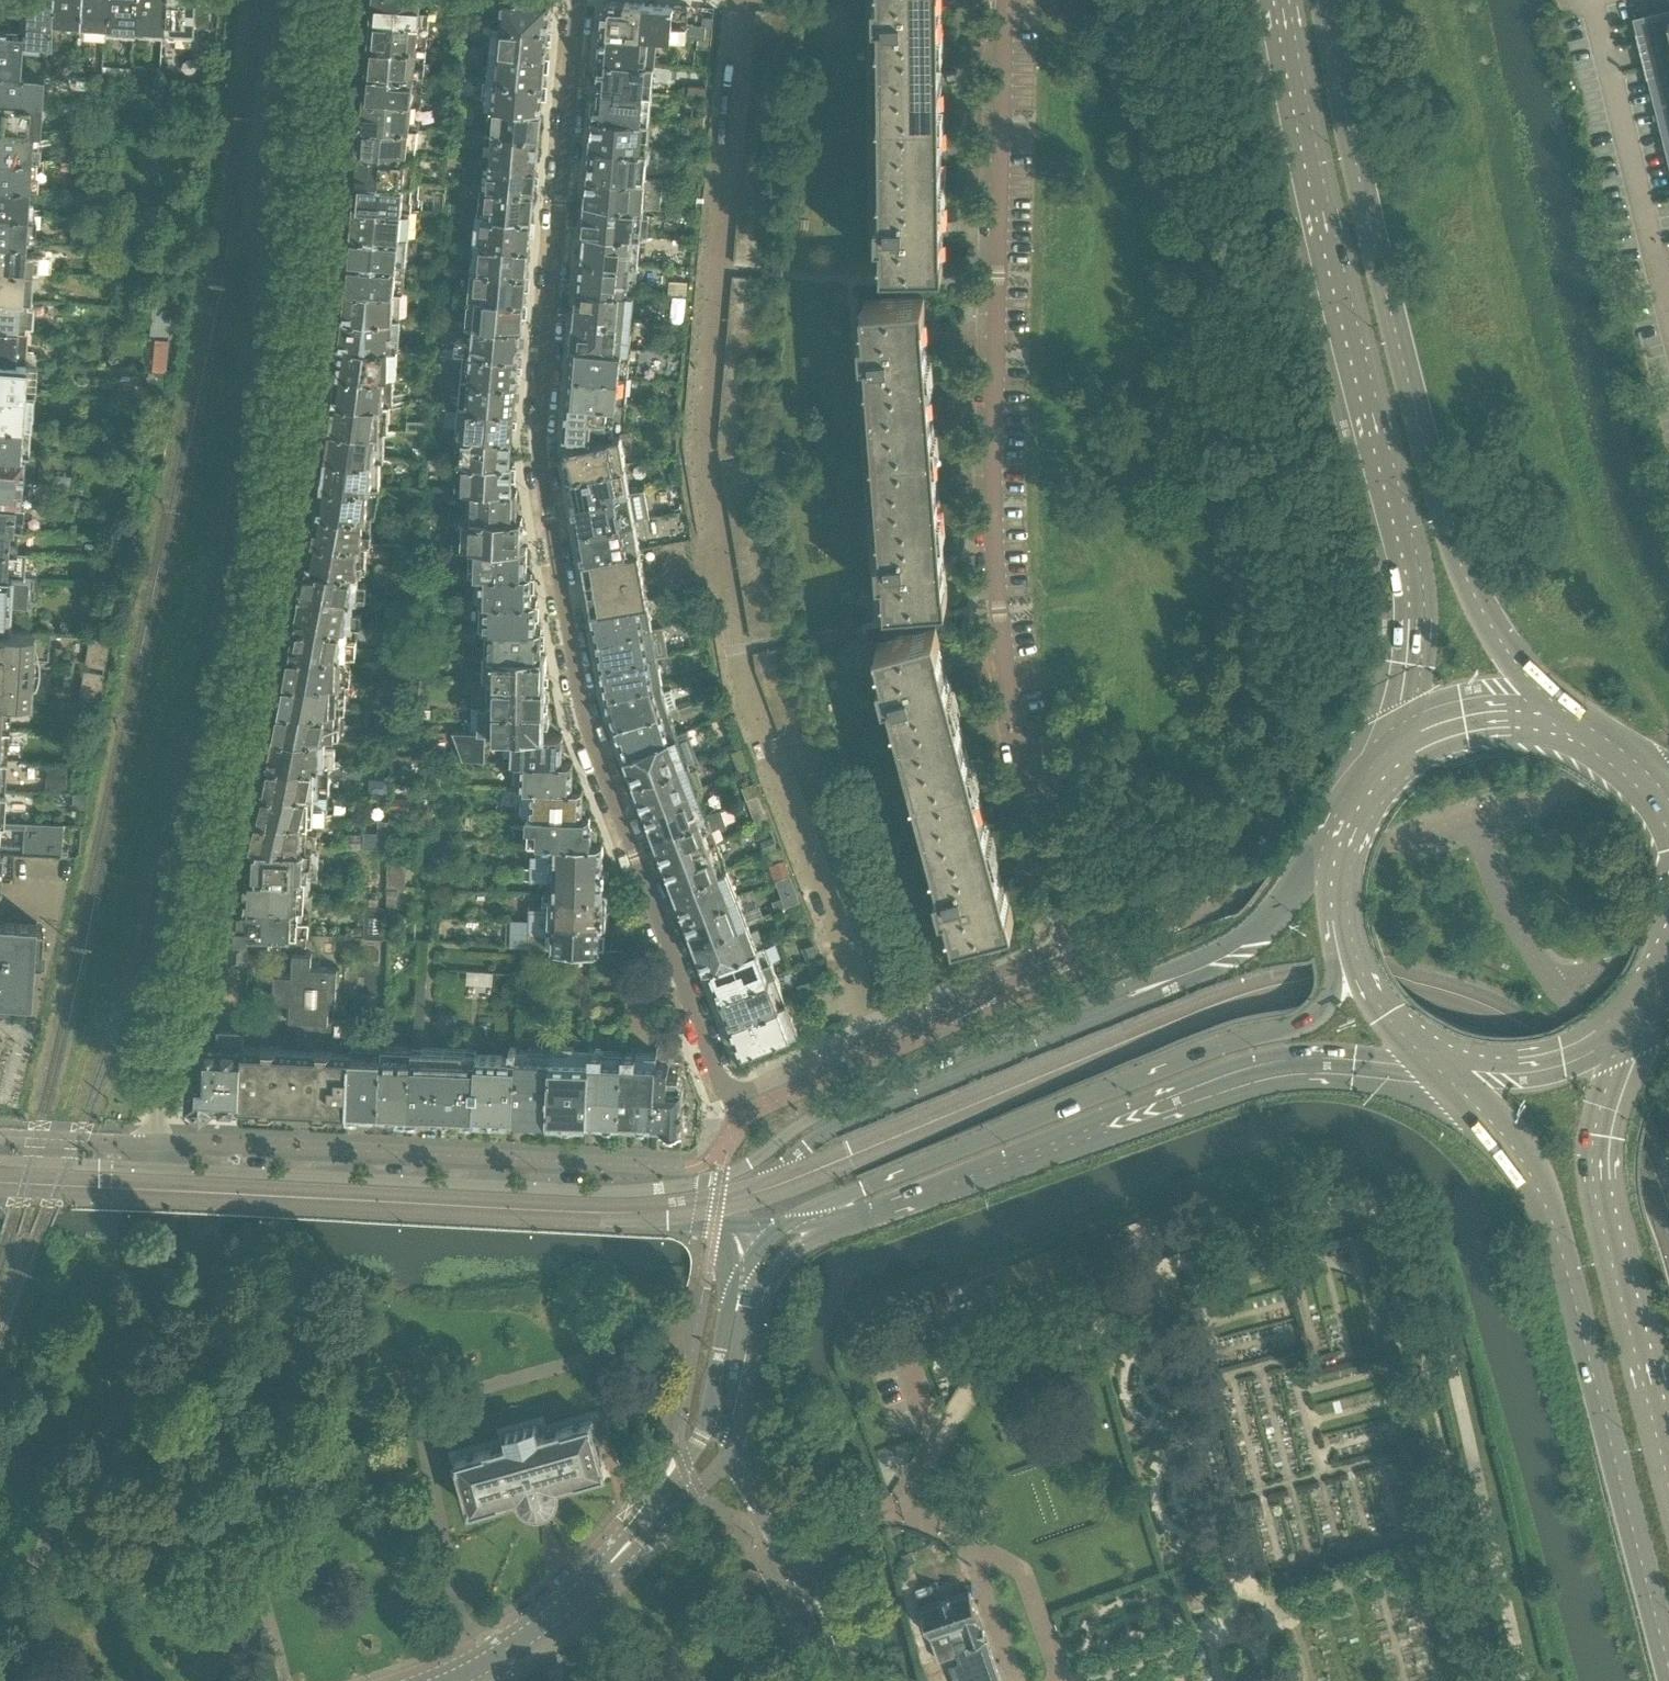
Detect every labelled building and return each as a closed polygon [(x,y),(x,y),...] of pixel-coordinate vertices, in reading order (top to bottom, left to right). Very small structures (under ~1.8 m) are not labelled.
[(20,27),(20,39),(48,41),(49,19),(50,0),(22,0),(20,27)] [(49,19),(59,20),(59,27),(77,29),(77,27),(78,27),(79,0),(50,0),(49,19)] [(108,0),(79,0),(78,27),(82,28),(82,35),(103,36),(104,32),(106,32),(108,0)] [(106,32),(133,34),(134,25),(135,0),(108,0),(106,32)] [(134,25),(145,25),(144,32),(161,33),(163,0),(135,0),(134,25)] [(161,45),(174,46),(175,35),(190,36),(191,29),(193,0),(163,0),(161,33),(161,45)] [(373,15),(429,20),(430,10),(436,10),(441,6),(441,0),(374,0),(374,5),(373,5),(373,15)] [(502,22),(550,25),(551,16),(550,16),(552,0),(503,0),(503,7),(502,22)] [(874,39),(941,39),(941,0),(875,0),(875,17),(882,17),(882,36),(878,36),(874,36),(874,39)] [(603,22),(602,31),(643,34),(646,3),(626,2),(625,2),(609,1),(609,2),(605,6),(604,6),(603,22)] [(689,6),(646,3),(643,34),(657,36),(687,38),(687,37),(688,25),(689,6)] [(1640,19),(1647,45),(1649,44),(1653,59),(1650,60),(1668,136),(1668,12),(1640,19)] [(210,27),(210,14),(198,14),(197,26),(210,27)] [(371,43),(426,47),(427,47),(428,36),(427,36),(429,20),(373,15),(371,32),(370,42),(371,42),(371,43)] [(687,37),(692,37),(699,37),(698,47),(711,48),(713,17),(703,16),(702,25),(688,25),(687,37)] [(18,72),(20,39),(20,27),(10,26),(10,25),(9,25),(7,21),(0,21),(0,71),(18,72)] [(493,49),(547,53),(548,43),(549,26),(550,26),(550,25),(502,22),(495,22),(494,47),(493,47),(493,49)] [(601,49),(600,58),(655,63),(657,36),(643,34),(602,31),(600,49),(601,49)] [(875,111),(875,114),(942,115),(941,39),(874,39),(874,42),(878,42),(883,42),(883,69),(881,69),(881,85),(883,85),(883,112),(879,112),(879,111),(875,111)] [(368,69),(424,74),(425,63),(426,47),(371,43),(369,59),(368,59),(368,69)] [(755,48),(753,60),(783,63),(784,50),(755,48)] [(491,77),(544,81),(544,80),(545,80),(546,71),(545,71),(547,53),(493,49),(491,77)] [(600,78),(599,87),(652,91),(654,79),(653,79),(654,63),(655,63),(600,58),(599,58),(597,78),(600,78)] [(101,59),(99,79),(127,80),(128,61),(101,59)] [(753,60),(752,73),(782,76),(783,63),(753,60)] [(366,96),(366,97),(422,101),(423,90),(422,90),(424,74),(368,69),(367,86),(366,86),(365,96),(366,96)] [(40,103),(41,74),(18,72),(0,71),(0,100),(40,103)] [(752,73),(751,86),(781,88),(782,76),(752,73)] [(490,104),(492,104),(542,109),(542,107),(543,98),(544,81),(491,77),(490,104)] [(751,86),(750,98),(780,101),(781,88),(751,86)] [(596,97),(594,116),(650,121),(652,91),(599,87),(598,97),(596,97)] [(698,96),(707,96),(707,87),(699,87),(698,96)] [(707,96),(698,96),(695,125),(704,126),(707,96)] [(363,124),(419,129),(420,129),(421,118),(420,118),(422,101),(366,97),(364,114),(363,114),(362,123),(363,123),(363,124)] [(750,98),(749,111),(779,114),(780,101),(750,98)] [(31,130),(38,131),(40,103),(0,100),(0,128),(31,130)] [(492,104),(489,132),(539,136),(542,109),(492,104)] [(875,187),(875,190),(943,190),(942,115),(875,114),(875,118),(879,118),(879,117),(883,117),(883,144),(882,144),(882,160),(883,160),(884,187),(879,187),(875,187)] [(592,134),(591,145),(648,150),(651,121),(650,121),(594,116),(593,134),(592,134)] [(361,151),(361,153),(416,157),(419,129),(363,124),(362,141),(361,141),(360,151),(361,151)] [(29,158),(31,130),(0,128),(0,156),(29,158)] [(489,132),(485,160),(537,164),(539,136),(489,132)] [(591,155),(589,172),(646,177),(648,150),(591,145),(590,155),(591,155)] [(358,178),(414,183),(416,157),(361,153),(359,169),(358,169),(358,178)] [(446,165),(462,166),(463,155),(447,154),(446,165)] [(27,186),(41,187),(42,160),(43,159),(29,158),(0,156),(0,184),(27,186)] [(62,170),(67,170),(87,171),(88,162),(62,160),(62,170)] [(485,160),(482,187),(534,191),(537,164),(485,160)] [(587,191),(586,200),(644,205),(646,177),(589,172),(588,191),(587,191)] [(356,205),(356,206),(411,210),(413,210),(414,199),(412,199),(414,183),(358,178),(357,196),(356,196),(355,205),(356,205)] [(26,213),(31,213),(31,198),(27,198),(27,186),(0,184),(0,211),(26,213)] [(482,187),(479,215),(532,219),(534,191),(482,187)] [(943,190),(875,190),(875,193),(880,193),(884,193),(884,213),(877,213),(877,216),(878,235),(884,235),(884,248),(880,248),(876,248),(876,254),(881,254),(881,253),(885,253),(885,262),(883,262),(883,266),(944,266),(944,248),(943,190)] [(586,212),(584,229),(634,234),(648,235),(649,217),(643,217),(644,205),(586,200),(585,212),(586,212)] [(353,232),(409,237),(410,237),(411,226),(410,226),(411,210),(356,206),(354,223),(353,232)] [(33,242),(33,229),(39,229),(39,216),(26,215),(26,213),(0,211),(0,239),(33,242)] [(476,215),(474,242),(529,246),(530,244),(531,234),(530,234),(532,219),(479,215),(476,215)] [(584,229),(582,257),(631,261),(634,234),(584,229)] [(70,232),(70,244),(84,245),(85,232),(70,232)] [(351,259),(351,260),(406,264),(407,265),(408,254),(407,253),(409,237),(353,232),(352,249),(351,249),(350,259),(351,259)] [(31,269),(37,270),(50,271),(51,254),(32,253),(33,242),(0,239),(0,267),(31,269)] [(474,242),(471,269),(527,274),(527,271),(528,271),(529,261),(528,261),(529,246),(474,242)] [(582,257),(579,286),(628,291),(631,261),(582,257)] [(348,288),(348,289),(402,291),(405,291),(406,281),(405,281),(406,264),(351,260),(349,277),(348,288)] [(30,298),(31,269),(0,267),(0,297),(30,298)] [(471,269),(469,296),(525,301),(525,298),(526,298),(527,288),(526,288),(527,274),(471,269)] [(734,276),(733,288),(763,291),(764,278),(734,276)] [(576,304),(576,314),(632,320),(635,291),(628,291),(579,286),(577,304),(576,304)] [(733,288),(732,301),(762,304),(763,291),(733,288)] [(346,306),(344,316),(399,318),(400,314),(402,291),(348,289),(346,306)] [(467,314),(466,324),(522,329),(523,325),(524,316),(525,301),(469,296),(467,314)] [(869,354),(871,374),(929,369),(925,314),(924,296),(863,301),(863,305),(865,305),(865,314),(862,314),(862,313),(857,314),(858,320),(862,320),(862,319),(866,319),(867,332),(861,332),(862,354),(869,354)] [(16,328),(16,330),(22,330),(26,331),(26,326),(32,326),(33,304),(28,304),(28,299),(0,297),(0,327),(16,328)] [(732,301),(731,313),(761,315),(762,304),(732,301)] [(152,307),(152,314),(150,334),(168,336),(170,309),(152,307)] [(731,313),(730,324),(760,327),(761,315),(731,313)] [(576,325),(574,342),(630,347),(632,320),(576,314),(575,325),(576,325)] [(342,334),(341,343),(390,346),(400,346),(401,318),(399,318),(344,316),(345,317),(343,334),(342,334)] [(464,348),(464,351),(520,355),(520,353),(521,353),(522,343),(521,343),(522,329),(466,324),(466,337),(457,336),(456,347),(464,348)] [(730,324),(729,338),(759,340),(760,327),(730,324)] [(24,360),(26,331),(22,330),(16,330),(16,328),(0,327),(0,358),(24,360)] [(729,338),(728,351),(757,353),(759,340),(729,338)] [(167,341),(154,340),(151,370),(163,371),(167,341)] [(573,353),(571,369),(628,374),(630,347),(574,342),(574,343),(573,343),(572,352),(573,353)] [(337,372),(338,372),(389,374),(393,374),(398,374),(398,364),(390,364),(390,346),(341,343),(340,344),(341,344),(339,362),(338,362),(337,372)] [(464,351),(462,378),(517,382),(518,380),(519,370),(518,370),(520,355),(464,351)] [(728,351),(726,364),(756,366),(757,353),(728,351)] [(32,391),(34,391),(36,361),(24,360),(0,358),(0,389),(32,391)] [(726,364),(725,377),(755,379),(756,366),(726,364)] [(569,397),(608,401),(625,403),(628,374),(571,369),(570,388),(569,388),(568,397),(569,397)] [(874,422),(877,449),(935,444),(929,369),(871,374),(866,374),(862,374),(863,381),(867,380),(871,379),(873,406),(872,406),(872,409),(873,423),(874,422)] [(175,373),(164,373),(147,372),(146,399),(174,400),(175,373)] [(334,390),(333,400),(390,402),(393,402),(393,374),(389,374),(338,372),(335,390),(334,390)] [(725,377),(724,390),(754,393),(755,379),(725,377)] [(460,396),(459,404),(515,409),(515,407),(516,407),(516,398),(517,382),(462,378),(460,396)] [(21,421),(30,422),(32,391),(23,390),(0,389),(0,420),(21,421)] [(724,390),(723,403),(753,406),(754,393),(724,390)] [(583,435),(583,442),(611,436),(613,418),(606,418),(608,401),(569,397),(567,415),(568,415),(566,433),(583,435)] [(330,428),(385,430),(389,430),(390,402),(333,400),(334,400),(331,418),(330,418),(329,428),(330,428)] [(723,403),(722,416),(751,419),(753,406),(723,403)] [(458,422),(458,432),(512,436),(512,435),(513,435),(514,425),(513,425),(515,409),(459,404),(458,422)] [(722,416),(721,429),(750,432),(751,419),(722,416)] [(19,452),(21,421),(0,420),(0,451),(19,452)] [(415,430),(427,431),(427,421),(415,421),(415,430)] [(325,456),(326,456),(381,458),(385,458),(385,430),(330,428),(328,446),(327,445),(325,456)] [(719,443),(720,447),(749,442),(750,432),(721,429),(719,443)] [(455,458),(458,458),(465,459),(513,463),(513,461),(511,461),(512,452),(511,452),(512,436),(458,432),(455,458)] [(570,474),(626,464),(621,435),(611,437),(611,436),(583,442),(565,446),(567,458),(567,457),(570,474)] [(720,447),(722,460),(752,455),(749,442),(720,447)] [(880,497),(883,524),(941,519),(935,444),(877,449),(873,449),(872,449),(868,449),(869,456),(873,455),(877,454),(879,481),(878,481),(878,485),(879,497),(880,497)] [(412,449),(412,460),(423,460),(423,449),(412,449)] [(0,451),(0,498),(30,500),(33,453),(19,452),(0,451)] [(722,460),(725,473),(754,468),(752,455),(722,460)] [(323,484),(322,484),(377,486),(381,486),(381,458),(326,456),(324,474),(323,474),(322,484),(323,484)] [(456,486),(465,486),(512,488),(513,479),(512,479),(513,463),(465,459),(458,458),(456,486)] [(572,492),(573,502),(630,492),(626,464),(570,474),(569,474),(572,492)] [(680,471),(670,473),(672,484),(682,483),(680,471)] [(318,512),(373,514),(376,514),(377,486),(322,484),(320,501),(319,501),(317,512),(318,512)] [(465,486),(464,514),(517,516),(518,489),(512,488),(465,486)] [(630,492),(573,502),(575,512),(576,512),(579,529),(579,530),(635,520),(650,517),(645,489),(630,492)] [(46,499),(45,507),(67,508),(73,509),(74,501),(46,499)] [(17,529),(20,530),(22,505),(0,504),(0,528),(17,529)] [(67,508),(45,507),(45,514),(72,516),(73,509),(67,508)] [(731,512),(733,525),(763,520),(760,507),(731,512)] [(313,540),(313,541),(367,542),(372,542),(372,531),(373,531),(373,514),(318,512),(315,529),(314,529),(312,540),(313,540)] [(463,544),(478,544),(522,545),(523,517),(517,516),(464,514),(463,544)] [(941,519),(883,524),(879,524),(874,524),(875,530),(879,530),(883,529),(885,550),(878,550),(880,572),(886,572),(887,584),(883,585),(883,584),(879,585),(880,591),(884,591),(884,590),(888,590),(889,599),(887,599),(887,603),(948,598),(947,580),(946,581),(941,519)] [(581,546),(583,558),(640,549),(635,520),(579,530),(582,546),(581,546)] [(733,525),(736,537),(765,532),(763,520),(733,525)] [(20,530),(17,529),(0,528),(0,551),(16,552),(25,553),(29,553),(30,530),(20,530)] [(736,537),(738,550),(767,545),(765,532),(736,537)] [(307,568),(359,570),(367,570),(367,542),(313,541),(309,557),(307,568)] [(478,544),(476,573),(527,572),(528,563),(527,563),(527,545),(522,545),(478,544)] [(738,550),(740,563),(769,558),(767,545),(738,550)] [(583,558),(592,609),(649,598),(640,549),(583,558)] [(14,575),(24,576),(25,553),(16,552),(0,551),(0,574),(14,575)] [(115,565),(128,567),(129,560),(116,558),(115,565)] [(740,563),(742,576),(772,571),(769,558),(740,563)] [(302,596),(301,596),(354,598),(367,599),(367,584),(359,584),(359,570),(307,568),(304,585),(303,584),(301,596),(302,596)] [(742,576),(744,589),(774,584),(772,571),(742,576)] [(474,599),(481,599),(532,600),(532,591),(532,573),(527,572),(476,573),(475,573),(474,599)] [(5,630),(6,625),(7,625),(8,610),(9,611),(9,599),(22,601),(24,576),(14,575),(0,574),(0,629),(5,630)] [(744,589),(747,602),(776,597),(774,584),(744,589)] [(297,624),(296,625),(349,626),(362,627),(362,612),(353,612),(354,598),(301,596),(299,612),(298,612),(296,623),(297,624)] [(649,598),(592,609),(594,619),(598,637),(597,637),(597,638),(653,628),(650,604),(658,602),(657,597),(649,598)] [(747,602),(749,615),(778,610),(776,597),(747,602)] [(480,627),(491,627),(537,628),(537,618),(537,600),(532,600),(481,599),(480,627)] [(691,612),(692,621),(705,619),(704,610),(691,612)] [(749,615),(751,628),(780,623),(778,610),(749,615)] [(780,623),(751,628),(753,641),(783,636),(780,623)] [(291,651),(291,652),(344,654),(357,654),(357,640),(348,640),(349,626),(296,625),(293,640),(291,651)] [(602,665),(657,656),(668,654),(664,626),(653,628),(597,638),(599,647),(602,665)] [(491,627),(490,654),(542,655),(542,646),(541,646),(542,628),(537,628),(491,627)] [(892,694),(897,714),(954,699),(940,645),(941,645),(936,628),(877,644),(878,647),(879,647),(882,655),(878,656),(874,657),(875,663),(879,662),(883,661),(886,673),(880,675),(885,696),(892,694)] [(1,698),(12,699),(27,700),(47,701),(51,633),(5,630),(0,629),(0,698),(1,698)] [(89,636),(84,665),(105,668),(109,637),(89,636)] [(755,653),(758,669),(786,659),(784,647),(755,653)] [(286,679),(286,680),(342,682),(345,682),(351,682),(352,668),(344,667),(344,654),(291,652),(288,668),(287,668),(285,679),(286,679)] [(475,670),(474,680),(546,682),(546,655),(542,655),(490,654),(484,654),(484,670),(475,670)] [(607,695),(607,696),(662,683),(660,676),(657,656),(602,665),(603,676),(604,676),(608,695),(607,695)] [(758,669),(763,681),(790,671),(786,660),(786,659),(758,669)] [(79,701),(99,702),(104,673),(83,670),(79,701)] [(763,681),(767,693),(795,683),(790,671),(763,681)] [(402,692),(420,693),(420,679),(402,678),(402,692)] [(281,707),(345,709),(345,682),(342,682),(286,680),(283,696),(282,696),(280,707),(281,707)] [(473,680),(473,707),(495,708),(495,706),(545,708),(546,682),(474,680),(473,680)] [(615,726),(616,727),(675,706),(671,689),(663,690),(662,686),(662,683),(607,696),(609,706),(610,706),(616,725),(615,726)] [(8,729),(10,729),(12,699),(1,698),(0,698),(0,728),(8,729)] [(626,755),(626,756),(678,734),(672,715),(680,713),(700,706),(697,698),(675,706),(616,727),(619,736),(620,736),(626,755)] [(910,761),(917,786),(974,771),(954,699),(897,714),(894,715),(893,715),(889,716),(891,722),(895,721),(895,720),(899,719),(906,745),(904,746),(905,749),(909,761),(910,761)] [(473,707),(472,733),(545,735),(545,708),(495,706),(495,708),(473,707)] [(277,723),(275,734),(327,736),(340,737),(341,722),(341,711),(346,711),(346,709),(345,709),(281,707),(278,723),(277,723)] [(678,734),(626,756),(629,765),(630,764),(636,781),(635,781),(688,762),(699,758),(689,729),(678,734)] [(512,761),(516,761),(562,761),(563,736),(562,736),(562,735),(545,735),(472,733),(454,732),(463,759),(485,760),(485,738),(499,739),(499,738),(512,739),(512,761)] [(272,750),(270,761),(330,764),(335,764),(335,750),(326,750),(327,736),(275,734),(276,734),(273,750),(272,750)] [(388,751),(397,751),(397,736),(388,736),(388,751)] [(794,765),(799,777),(826,767),(822,755),(794,765)] [(266,790),(328,792),(330,792),(330,777),(330,764),(270,761),(270,762),(271,762),(268,778),(265,789),(266,790)] [(522,777),(521,788),(532,788),(572,789),(573,762),(572,762),(562,761),(516,761),(515,777),(522,777)] [(639,791),(646,808),(698,788),(703,786),(697,770),(692,772),(688,762),(635,781),(639,791)] [(799,777),(803,790),(831,779),(826,767),(799,777)] [(929,833),(936,859),(993,844),(974,771),(917,786),(913,787),(909,788),(910,794),(914,793),(918,792),(925,817),(924,818),(927,831),(928,833),(929,833)] [(370,789),(389,790),(390,776),(370,775),(370,789)] [(520,813),(528,814),(531,814),(582,815),(583,789),(572,789),(532,788),(521,788),(520,813)] [(651,825),(655,834),(708,814),(698,788),(646,808),(652,824),(651,825)] [(746,793),(748,799),(761,795),(759,789),(746,793)] [(261,805),(258,816),(310,819),(325,819),(325,805),(328,805),(328,792),(266,790),(262,805),(261,805)] [(71,820),(86,821),(87,794),(72,793),(71,820)] [(659,844),(665,861),(718,841),(713,829),(727,824),(721,809),(708,814),(655,834),(659,844)] [(392,810),(391,822),(405,823),(405,810),(392,810)] [(527,841),(537,841),(591,842),(591,840),(593,840),(597,837),(597,831),(594,827),(592,827),(592,825),(590,824),(590,816),(582,815),(531,814),(528,814),(527,841)] [(255,861),(254,871),(311,875),(319,875),(319,861),(315,861),(315,846),(319,846),(319,831),(309,832),(310,819),(258,816),(258,817),(259,817),(254,833),(250,844),(250,845),(250,855),(255,861)] [(22,853),(61,856),(63,825),(23,823),(22,853)] [(349,832),(348,846),(362,848),(363,834),(349,832)] [(764,851),(776,846),(772,835),(759,839),(764,851)] [(531,854),(531,866),(602,869),(603,843),(591,842),(537,841),(536,854),(531,854)] [(671,877),(675,887),(727,867),(718,841),(665,861),(672,877),(671,877)] [(993,844),(936,859),(932,860),(928,861),(930,867),(934,866),(934,865),(938,864),(943,884),(936,886),(942,907),(949,906),(952,918),(948,919),(948,918),(944,919),(945,926),(950,925),(949,924),(953,923),(956,932),(954,932),(955,936),(1014,920),(1010,903),(1009,903),(993,844)] [(768,864),(773,879),(789,874),(784,859),(768,864)] [(553,877),(553,893),(603,896),(603,895),(602,895),(603,878),(604,878),(605,869),(602,869),(531,866),(531,880),(551,880),(550,877),(553,877)] [(679,898),(686,915),(731,897),(725,881),(732,879),(727,867),(675,887),(679,898)] [(247,890),(247,900),(304,904),(313,904),(314,890),(310,890),(311,875),(254,871),(249,871),(243,875),(243,877),(243,883),(242,883),(242,885),(249,889),(248,890),(247,890)] [(387,915),(398,915),(398,889),(387,889),(387,915)] [(530,919),(601,922),(603,922),(603,914),(602,913),(602,897),(603,897),(603,896),(553,893),(545,893),(544,908),(530,907),(530,919)] [(691,931),(695,941),(748,922),(738,895),(731,897),(686,915),(692,931),(691,931)] [(356,905),(370,905),(371,897),(357,896),(356,905)] [(304,904),(247,900),(242,900),(236,905),(236,906),(236,913),(235,913),(235,914),(241,919),(241,920),(240,920),(239,931),(268,932),(305,933),(310,933),(310,919),(304,919),(304,904)] [(385,909),(370,907),(366,907),(365,925),(364,933),(364,937),(385,938),(385,909)] [(511,918),(509,945),(523,946),(529,946),(600,950),(601,922),(530,919),(511,918)] [(700,951),(706,968),(765,946),(765,945),(764,945),(758,928),(751,931),(748,922),(695,941),(699,951),(700,951)] [(10,997),(10,998),(12,998),(12,997),(24,998),(24,999),(25,999),(25,998),(26,998),(26,997),(27,997),(27,995),(26,995),(27,980),(28,980),(28,978),(27,978),(28,962),(29,962),(29,961),(39,962),(41,927),(31,926),(31,925),(0,923),(0,996),(10,997)] [(364,933),(365,925),(356,925),(356,933),(364,933)] [(304,945),(305,933),(268,932),(268,956),(286,957),(286,952),(293,952),(304,952),(304,945)] [(229,965),(247,965),(247,944),(230,942),(229,965)] [(801,948),(806,961),(820,956),(815,943),(801,948)] [(717,983),(721,994),(775,973),(765,946),(706,968),(710,980),(711,981),(712,982),(713,982),(715,983),(717,983)] [(522,965),(555,966),(555,953),(522,951),(522,965)] [(348,1111),(349,1111),(351,1045),(352,1020),(328,1019),(329,1003),(336,1004),(338,967),(311,966),(312,953),(304,952),(293,952),(292,974),(275,973),(273,1001),(291,1001),(290,1019),(298,1019),(296,1048),(280,1047),(280,1045),(261,1044),(261,1046),(244,1045),(242,1106),(250,1107),(258,1107),(258,1109),(277,1110),(277,1108),(295,1109),(295,1104),(312,1104),(312,1112),(331,1112),(331,1110),(348,1111)] [(555,953),(555,966),(572,967),(573,954),(555,953)] [(636,955),(626,955),(625,993),(655,981),(648,964),(641,967),(636,955)] [(1303,1000),(1309,999),(1315,990),(1317,984),(1318,976),(1318,969),(1315,957),(1312,958),(1316,968),(1315,978),(1312,987),(1308,996),(1303,1000)] [(469,980),(494,982),(495,969),(470,967),(469,980)] [(727,1012),(732,1024),(779,1006),(774,992),(781,990),(775,973),(721,994),(721,995),(722,996),(719,1002),(718,1002),(719,1003),(721,1008),(721,1009),(727,1011),(728,1012),(727,1012)] [(797,985),(802,996),(820,989),(816,978),(797,985)] [(416,996),(427,996),(427,983),(417,982),(416,996)] [(779,1006),(732,1024),(736,1035),(736,1034),(736,1035),(734,1041),(733,1041),(734,1042),(736,1047),(735,1047),(736,1048),(742,1051),(743,1052),(797,1032),(791,1015),(783,1018),(779,1006)] [(212,1105),(242,1106),(244,1045),(245,1031),(220,1029),(219,1047),(199,1046),(198,1074),(191,1073),(191,1079),(190,1079),(189,1104),(193,1104),(202,1114),(212,1105)] [(538,1119),(550,1120),(552,1053),(522,1051),(522,1035),(518,1035),(518,1051),(515,1118),(527,1119),(538,1120),(538,1119)] [(658,1047),(657,1056),(657,1059),(683,1060),(684,1059),(678,1043),(677,1043),(664,1042),(658,1047)] [(359,1111),(381,1112),(384,1047),(382,1047),(382,1046),(351,1045),(349,1111),(359,1112),(359,1111)] [(399,1114),(412,1115),(414,1049),(384,1047),(381,1112),(399,1113),(399,1114)] [(587,1121),(588,1121),(591,1054),(574,1054),(575,1049),(557,1048),(557,1053),(552,1053),(550,1120),(563,1120),(563,1121),(564,1121),(563,1126),(574,1126),(574,1122),(575,1121),(587,1121)] [(421,1114),(443,1115),(445,1050),(414,1049),(412,1115),(421,1115),(421,1114)] [(474,1116),(475,1116),(477,1057),(478,1052),(445,1050),(443,1115),(464,1116),(474,1117),(474,1116)] [(499,1118),(515,1118),(518,1051),(511,1051),(511,1059),(477,1057),(475,1116),(485,1117),(485,1118),(488,1122),(487,1123),(495,1123),(498,1118),(499,1118)] [(591,1054),(588,1121),(599,1121),(599,1122),(620,1123),(623,1055),(591,1054)] [(653,1124),(654,1124),(656,1065),(657,1059),(657,1056),(623,1055),(620,1123),(621,1123),(621,1122),(632,1123),(635,1124),(635,1127),(650,1128),(650,1124),(653,1124)] [(656,1065),(654,1124),(662,1124),(662,1129),(683,1129),(684,1108),(682,1107),(683,1087),(682,1087),(682,1081),(678,1076),(668,1075),(669,1066),(656,1065)] [(1664,1137),(1650,1114),(1648,1118),(1654,1127),(1663,1142),(1668,1153),(1668,1147),(1664,1137)] [(607,1418),(619,1458),(630,1455),(619,1415),(607,1418)] [(607,1472),(595,1430),(591,1419),(562,1428),(562,1429),(539,1435),(536,1425),(506,1433),(509,1444),(486,1450),(486,1449),(456,1458),(471,1510),(501,1502),(501,1501),(519,1496),(520,1498),(521,1501),(523,1503),(525,1505),(527,1507),(529,1508),(532,1509),(534,1510),(537,1511),(540,1511),(542,1510),(545,1510),(548,1509),(550,1508),(552,1506),(554,1504),(556,1502),(558,1500),(559,1498),(560,1495),(560,1492),(561,1490),(560,1487),(560,1484),(577,1480),(607,1472)] [(729,1600),(734,1601),(742,1597),(743,1592),(752,1595),(762,1614),(770,1610),(773,1601),(759,1574),(750,1571),(741,1575),(740,1579),(726,1587),(724,1591),(729,1600)] [(991,1653),(992,1652),(988,1640),(988,1639),(987,1639),(970,1590),(951,1597),(950,1595),(940,1598),(941,1600),(921,1608),(939,1661),(962,1653),(972,1680),(1001,1680),(991,1653)]
